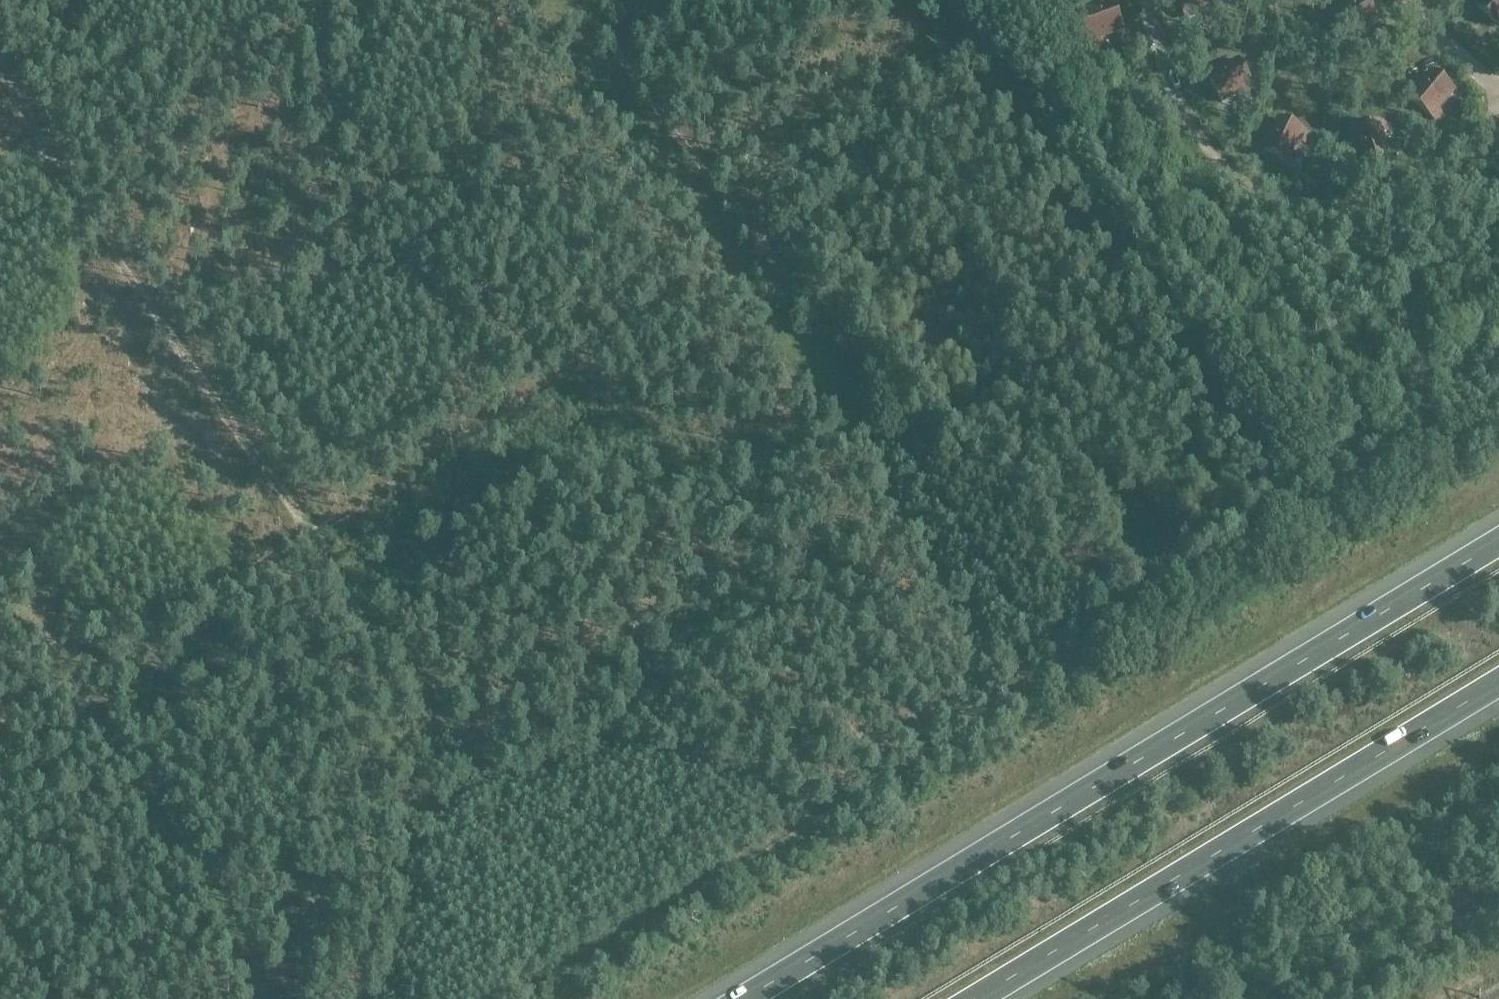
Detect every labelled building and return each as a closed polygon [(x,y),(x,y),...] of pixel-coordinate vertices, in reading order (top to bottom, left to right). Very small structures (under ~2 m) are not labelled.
[(1186,20),(1210,12),(1211,17),(1220,15),(1216,0),(1180,0),(1186,20)] [(1498,26),(1498,0),(1482,0),(1480,2),(1480,5),(1478,8),(1498,26)] [(1100,39),(1124,30),(1114,4),(1111,5),(1109,4),(1102,6),(1101,8),(1082,15),(1093,47),(1102,44),(1100,39)] [(1209,78),(1222,103),(1244,91),(1247,95),(1255,91),(1239,61),(1221,71),(1218,71),(1212,74),(1212,77),(1209,78)] [(1439,110),(1454,91),(1433,73),(1431,76),(1428,76),(1424,81),(1424,84),(1411,100),(1436,121),(1443,114),(1439,110)] [(1264,151),(1289,164),(1301,141),(1305,144),(1310,135),(1280,120),(1271,138),(1268,139),(1265,145),(1266,148),(1264,151)] [(1363,166),(1390,157),(1382,133),(1387,132),(1384,123),(1352,133),(1359,152),(1357,155),(1359,161),(1362,163),(1363,166)]
